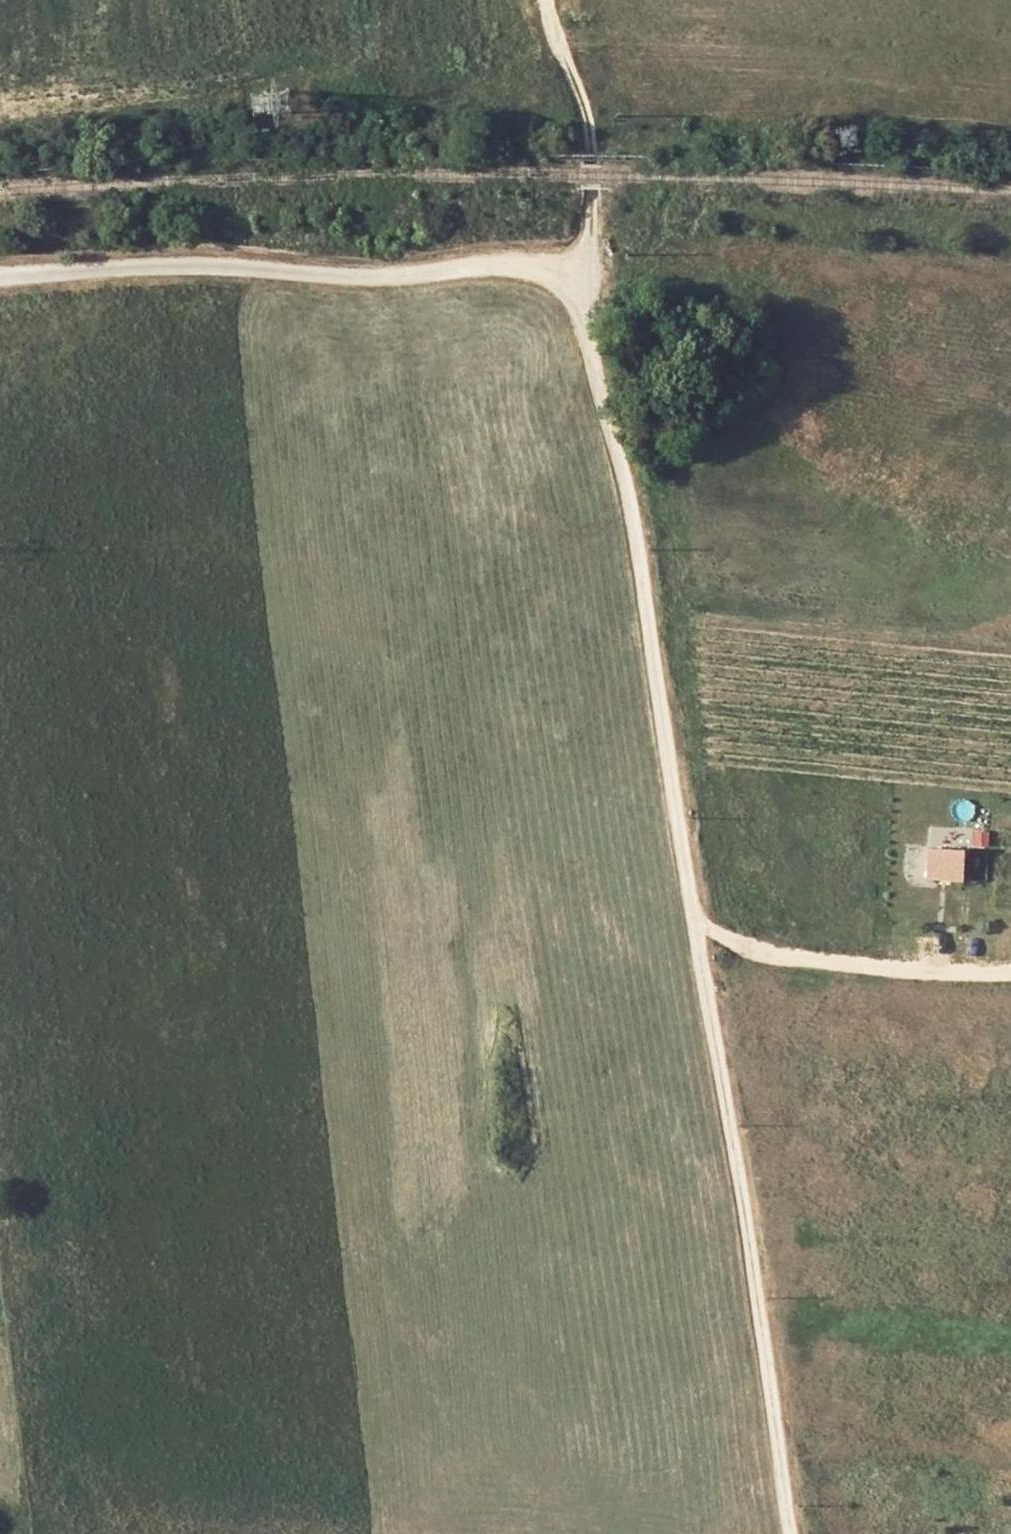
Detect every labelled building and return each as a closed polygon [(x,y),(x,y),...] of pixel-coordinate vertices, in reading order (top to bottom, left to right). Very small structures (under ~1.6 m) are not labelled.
[(963,883),(965,847),(927,845),(925,881),(963,883)]
